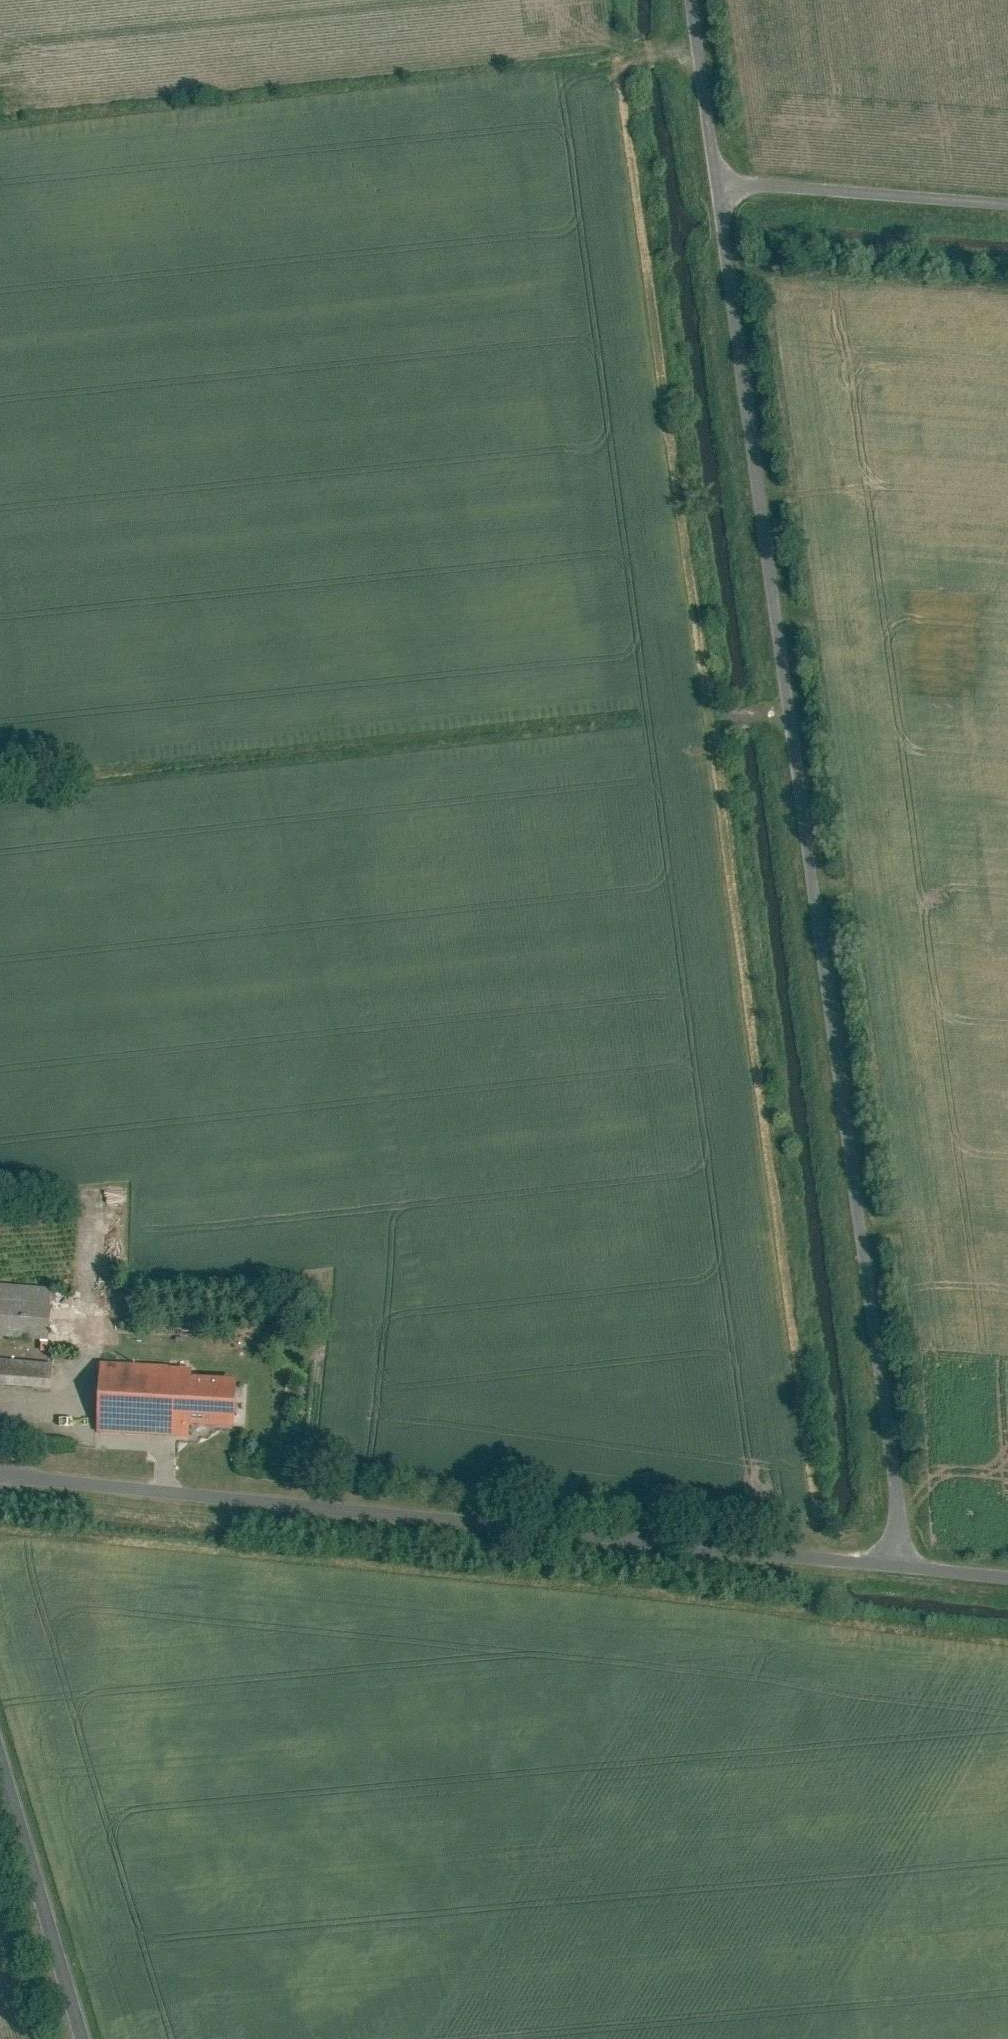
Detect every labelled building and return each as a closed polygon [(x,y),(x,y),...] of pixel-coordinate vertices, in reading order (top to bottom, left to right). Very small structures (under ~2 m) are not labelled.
[(0,1274),(0,1371),(38,1374),(45,1277),(0,1274)] [(194,1354),(95,1352),(93,1417),(240,1421),(242,1370),(194,1369),(194,1354)]
